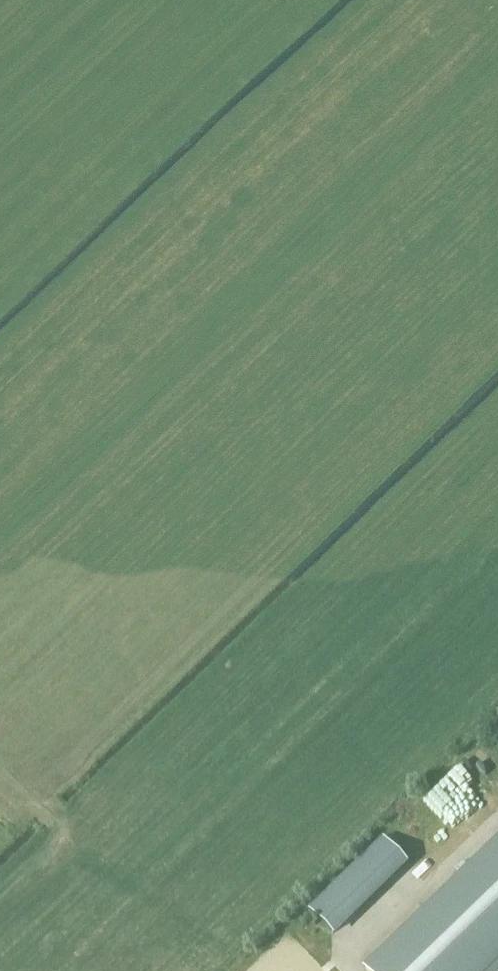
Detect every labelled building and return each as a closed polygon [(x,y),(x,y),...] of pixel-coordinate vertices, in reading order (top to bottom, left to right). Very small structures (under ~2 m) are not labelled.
[(406,817),(418,828),(433,811),(421,800),(406,817)] [(310,912),(332,935),(405,864),(383,841),(310,912)] [(368,970),(497,970),(497,841),(366,969),(368,970)]
